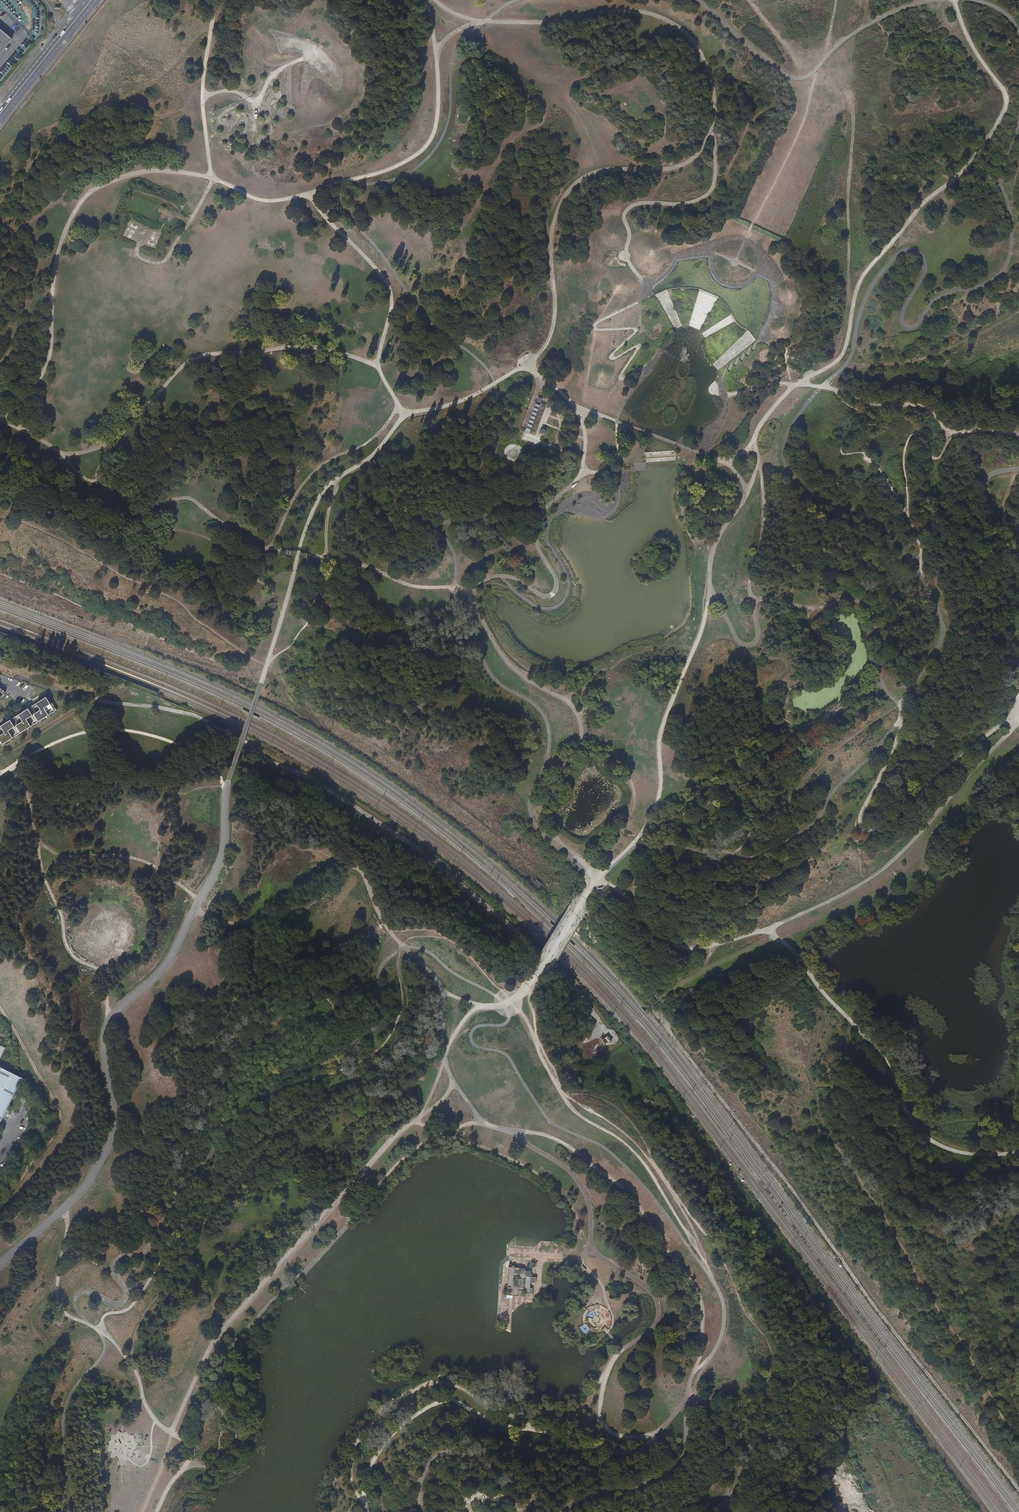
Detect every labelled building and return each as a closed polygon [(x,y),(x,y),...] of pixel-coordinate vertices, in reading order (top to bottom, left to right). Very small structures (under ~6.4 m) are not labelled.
[(0,30),(0,50),(10,38),(0,30)] [(541,403),(543,398),(537,396),(526,433),(535,435),(544,404),(541,403)] [(5,743),(4,742),(7,740),(8,741),(12,739),(11,737),(14,735),(15,737),(22,732),(21,730),(25,728),(26,729),(29,727),(28,726),(32,724),(32,725),(40,720),(39,719),(42,716),(43,718),(47,715),(46,714),(49,712),(50,713),(54,710),(49,703),(48,704),(43,697),(28,707),(33,714),(30,716),(26,709),(11,719),(15,726),(13,727),(8,721),(0,726),(0,747),(5,743)] [(608,1035),(601,1039),(604,1044),(611,1040),(608,1035)] [(20,1080),(0,1070),(0,1121),(20,1080)] [(520,1268),(508,1267),(507,1298),(513,1298),(513,1296),(524,1297),(524,1294),(533,1294),(533,1287),(530,1287),(530,1281),(533,1281),(536,1279),(536,1276),(531,1276),(531,1270),(520,1268)] [(586,1323),(579,1327),(583,1334),(590,1330),(586,1323)]
